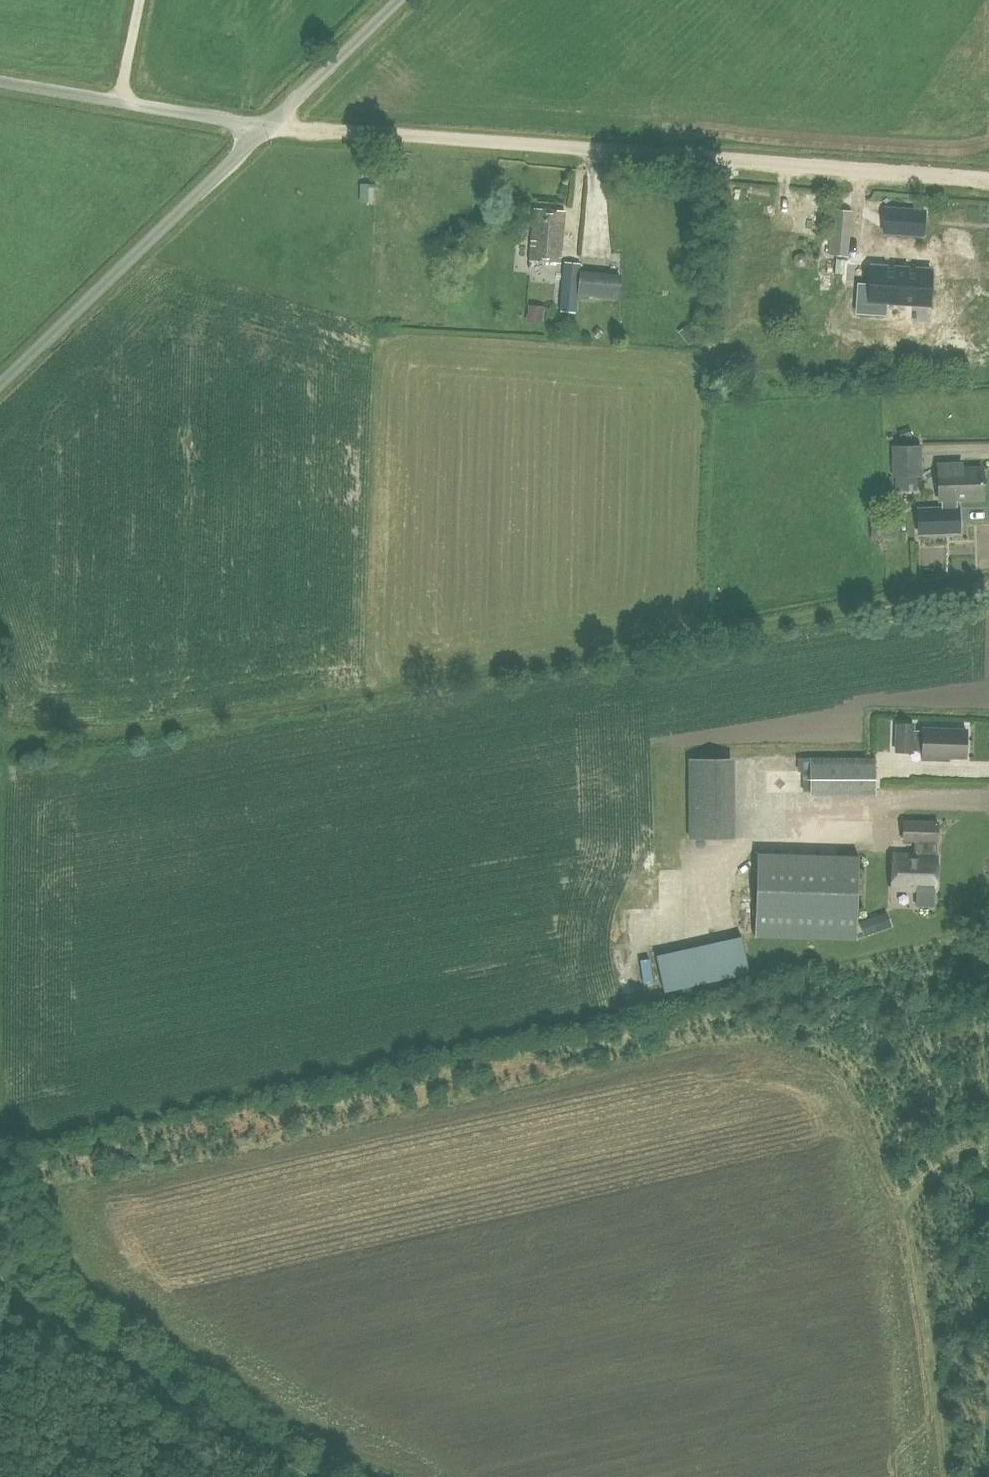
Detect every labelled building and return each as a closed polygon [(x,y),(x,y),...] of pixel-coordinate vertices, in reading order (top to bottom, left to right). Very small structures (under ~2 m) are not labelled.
[(560,261),(564,211),(534,208),(530,259),(560,261)] [(934,211),(894,208),(892,232),(932,235),(934,211)] [(843,221),(844,245),(854,244),(853,221),(843,221)] [(579,263),(564,261),(561,310),(575,311),(579,263)] [(842,284),(843,264),(829,264),(828,283),(842,284)] [(913,272),(907,271),(907,268),(892,267),(891,270),(885,270),(886,266),(869,265),(868,284),(856,283),(854,312),(883,314),(884,302),(927,306),(930,270),(913,269),(913,272)] [(603,276),(601,298),(617,300),(619,278),(603,276)] [(527,308),(525,320),(541,322),(543,310),(527,308)] [(921,445),(892,445),(892,476),(895,476),(895,490),(916,490),(916,476),(922,476),(921,445)] [(956,462),(938,463),(938,469),(939,499),(941,499),(957,498),(983,498),(982,472),(956,472),(956,462)] [(941,507),(917,507),(918,531),(958,530),(957,498),(941,499),(941,507)] [(931,548),(919,548),(920,560),(932,560),(931,548)] [(912,752),(912,751),(922,751),(921,759),(938,759),(938,756),(965,757),(966,730),(922,729),(922,730),(912,730),(912,724),(896,724),(896,752),(912,752)] [(734,838),(734,757),(688,758),(689,837),(734,838)] [(811,757),(809,794),(876,794),(875,757),(811,757)] [(914,840),(914,854),(893,853),(892,889),(917,890),(917,904),(931,905),(932,891),(935,891),(937,822),(904,821),(903,840),(914,840)] [(858,855),(757,852),(755,936),(856,939),(858,855)] [(859,922),(864,935),(892,925),(887,911),(859,922)] [(664,992),(750,973),(742,935),(655,953),(664,992)] [(634,983),(642,961),(632,957),(624,979),(634,983)]
